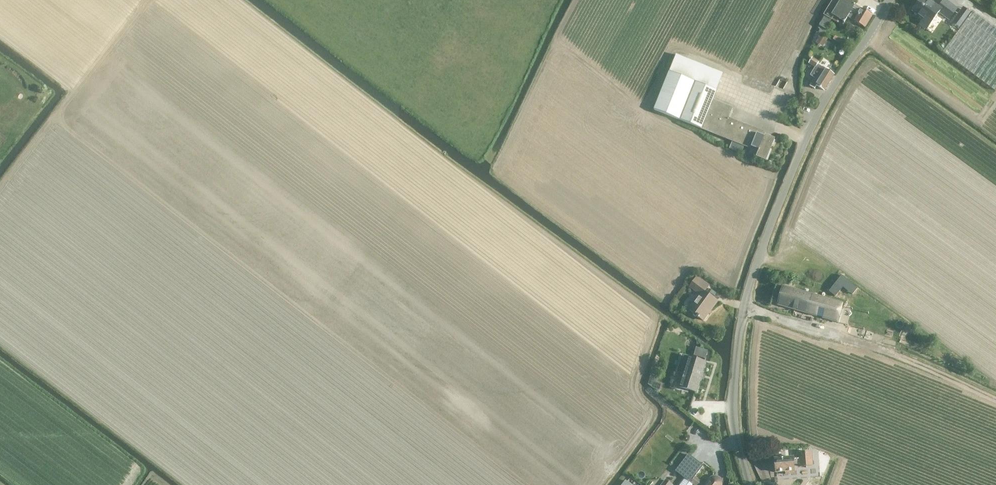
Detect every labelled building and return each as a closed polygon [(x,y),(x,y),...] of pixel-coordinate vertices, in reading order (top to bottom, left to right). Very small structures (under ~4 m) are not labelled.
[(826,30),(832,20),(837,23),(839,19),(844,22),(848,17),(865,27),(872,15),(847,0),(833,0),(824,15),(825,16),(819,26),(821,27),(818,33),(823,36),(827,30),(826,30)] [(928,0),(921,0),(913,11),(924,20),(920,25),(927,30),(938,13),(949,21),(958,9),(945,0),(943,0),(938,8),(928,0)] [(943,52),(974,75),(994,90),(995,88),(995,29),(973,11),(970,14),(966,20),(958,14),(954,20),(962,26),(943,52)] [(809,63),(815,67),(810,75),(815,78),(810,85),(814,88),(816,85),(824,90),(834,74),(822,66),(822,67),(817,64),(819,63),(812,58),(809,63)] [(669,71),(654,110),(681,120),(696,82),(669,71)] [(696,82),(681,120),(701,129),(713,100),(717,91),(696,82)] [(713,100),(701,129),(732,141),(729,149),(741,153),(744,146),(759,152),(766,136),(767,133),(728,118),(733,107),(713,100)] [(759,152),(757,157),(765,161),(774,139),(766,136),(759,152)] [(689,287),(697,293),(686,308),(703,321),(717,301),(705,292),(709,286),(697,277),(689,287)] [(777,305),(838,322),(843,303),(783,286),(777,305)] [(705,359),(708,351),(696,347),(693,355),(705,359)] [(687,356),(687,357),(682,355),(676,372),(682,374),(678,387),(696,392),(706,362),(687,356)] [(648,385),(659,388),(661,383),(656,381),(657,375),(651,374),(648,385)] [(794,458),(794,457),(774,459),(776,473),(786,472),(786,474),(795,474),(794,465),(799,464),(799,467),(813,466),(813,453),(798,453),(799,458),(794,458)] [(698,479),(694,476),(702,465),(688,455),(676,471),(685,478),(680,484),(693,484),(698,479)] [(721,482),(720,479),(718,477),(715,477),(712,478),(709,479),(705,484),(722,484),(721,482)]
